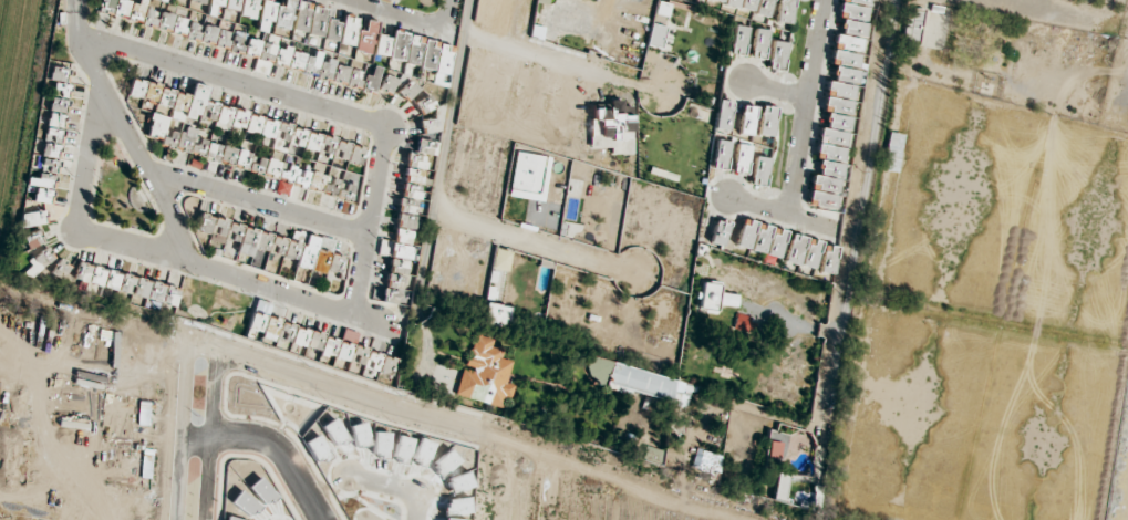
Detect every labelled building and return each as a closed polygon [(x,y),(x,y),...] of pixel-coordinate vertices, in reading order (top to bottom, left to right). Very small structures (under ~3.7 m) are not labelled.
[(729,0),(715,0),(713,7),(726,11),(729,0)] [(746,0),(731,0),(727,11),(742,15),(746,0)] [(763,0),(748,0),(743,15),(757,20),(763,0)] [(782,0),(768,0),(764,23),(778,25),(782,0)]
